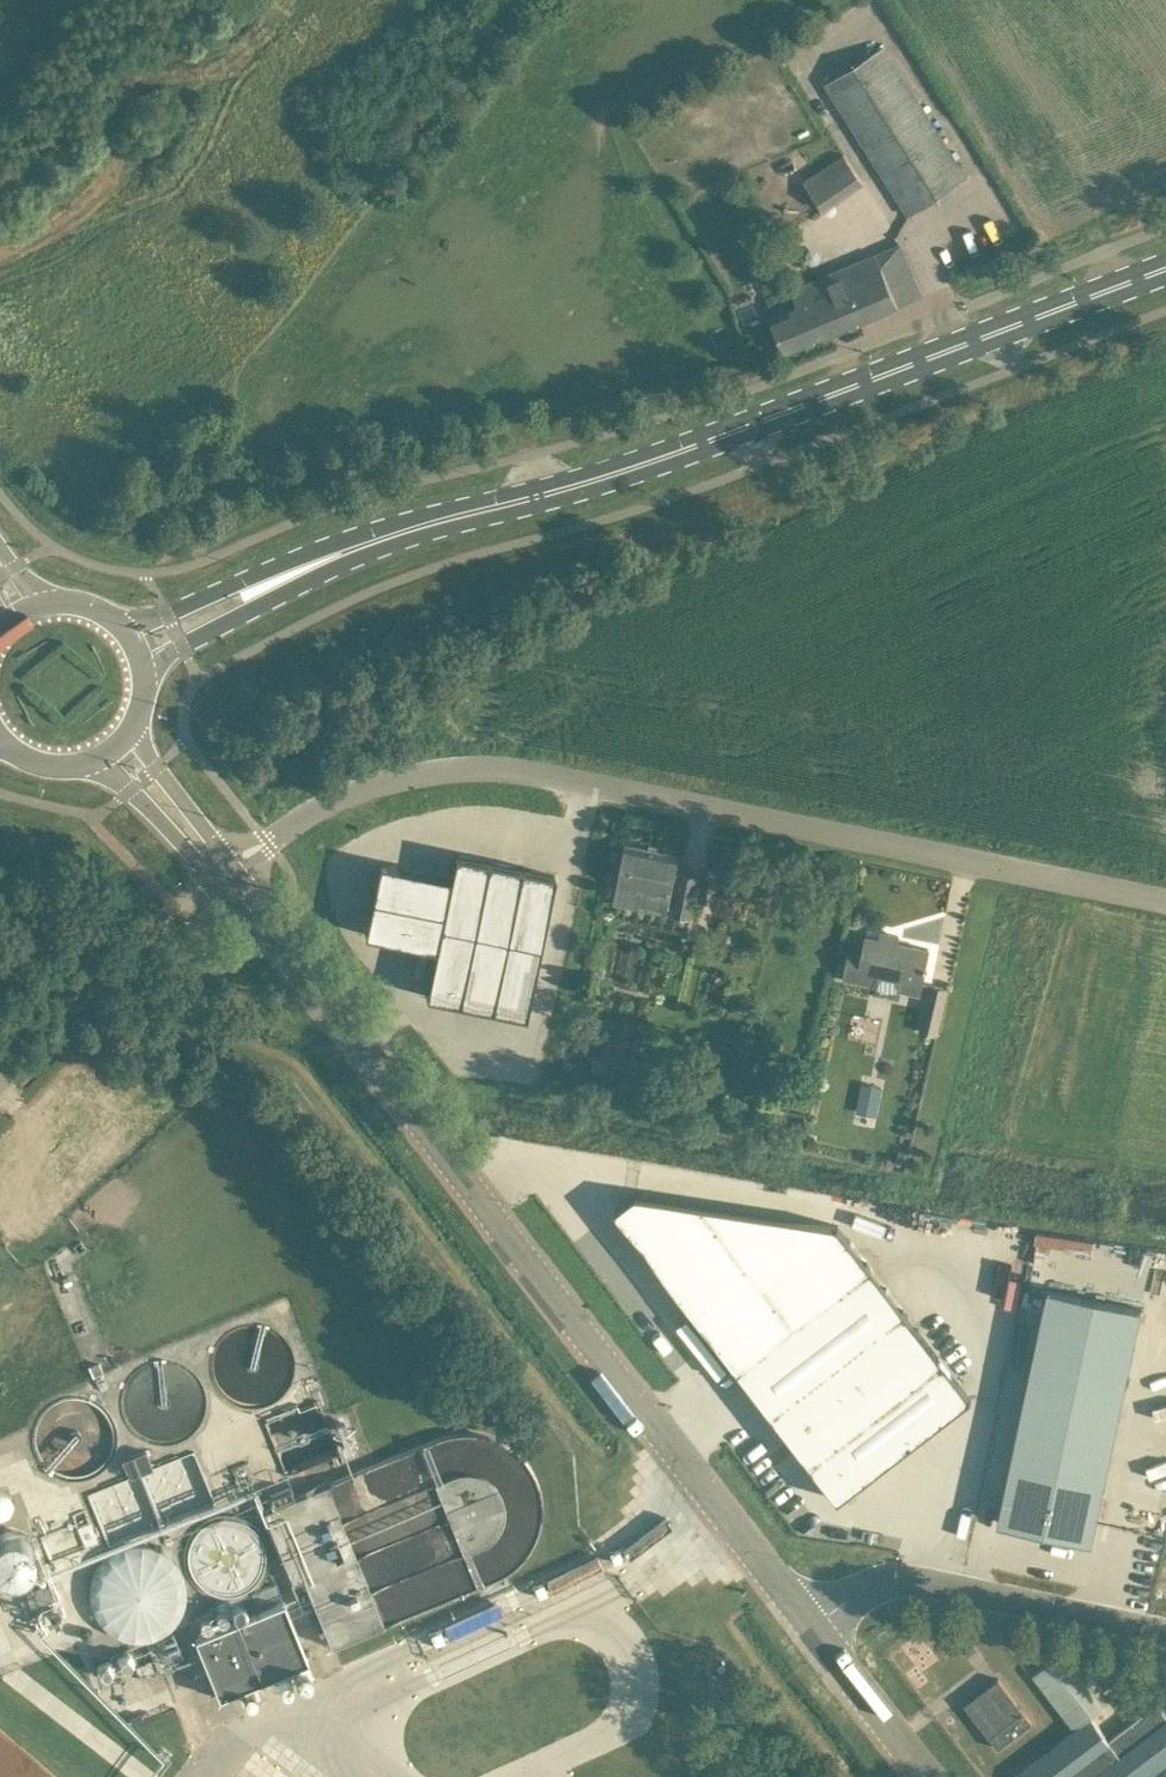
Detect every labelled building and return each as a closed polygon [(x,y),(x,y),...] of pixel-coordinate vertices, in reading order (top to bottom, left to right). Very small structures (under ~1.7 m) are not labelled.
[(910,213),(968,176),(884,44),(826,81),(910,213)] [(805,179),(825,208),(864,181),(844,152),(805,179)] [(770,312),(777,329),(786,351),(921,295),(900,243),(792,287),(798,301),(770,312)] [(626,841),(617,884),(642,889),(638,906),(691,917),(700,873),(681,869),(681,871),(676,871),(679,853),(626,841)] [(372,917),(443,933),(428,1003),(527,1024),(557,883),(387,846),(372,917)] [(850,952),(844,978),(877,985),(880,973),(901,977),(899,989),(920,994),(930,947),(866,934),(862,955),(850,952)] [(591,1054),(593,1055),(591,1066),(605,1070),(608,1058),(616,1059),(624,1023),(599,1018),(591,1054)] [(760,1072),(763,1061),(748,1057),(745,1069),(760,1072)] [(862,1081),(856,1109),(877,1113),(883,1085),(862,1081)] [(872,1263),(739,1365),(840,1498),(973,1397),(872,1263)] [(1142,1305),(1049,1285),(998,1520),(1092,1540),(1142,1305)] [(122,1459),(129,1477),(153,1467),(145,1449),(122,1459)] [(232,1467),(239,1482),(255,1475),(248,1460),(232,1467)] [(331,1644),(384,1622),(327,1483),(295,1495),(291,1485),(271,1493),(275,1504),(263,1508),(293,1579),(303,1575),(331,1644)] [(6,1531),(16,1566),(70,1552),(65,1535),(51,1539),(46,1520),(6,1531)] [(53,1582),(27,1593),(32,1606),(58,1595),(53,1582)] [(282,1596),(247,1611),(247,1608),(247,1606),(246,1605),(245,1603),(243,1603),(242,1602),(240,1602),(238,1602),(237,1602),(235,1603),(234,1605),(233,1607),(232,1609),(232,1611),(233,1613),(234,1615),(235,1616),(193,1634),(218,1692),(307,1654),(282,1596)] [(1103,1705),(1064,1653),(1062,1650),(1059,1652),(1033,1672),(1075,1727),(1093,1713),(1103,1705)] [(998,1677),(965,1702),(999,1746),(1032,1720),(998,1677)] [(1165,1773),(1165,1711),(1158,1700),(1110,1736),(1091,1716),(1018,1772),(1021,1776),(1160,1776),(1165,1773)]
